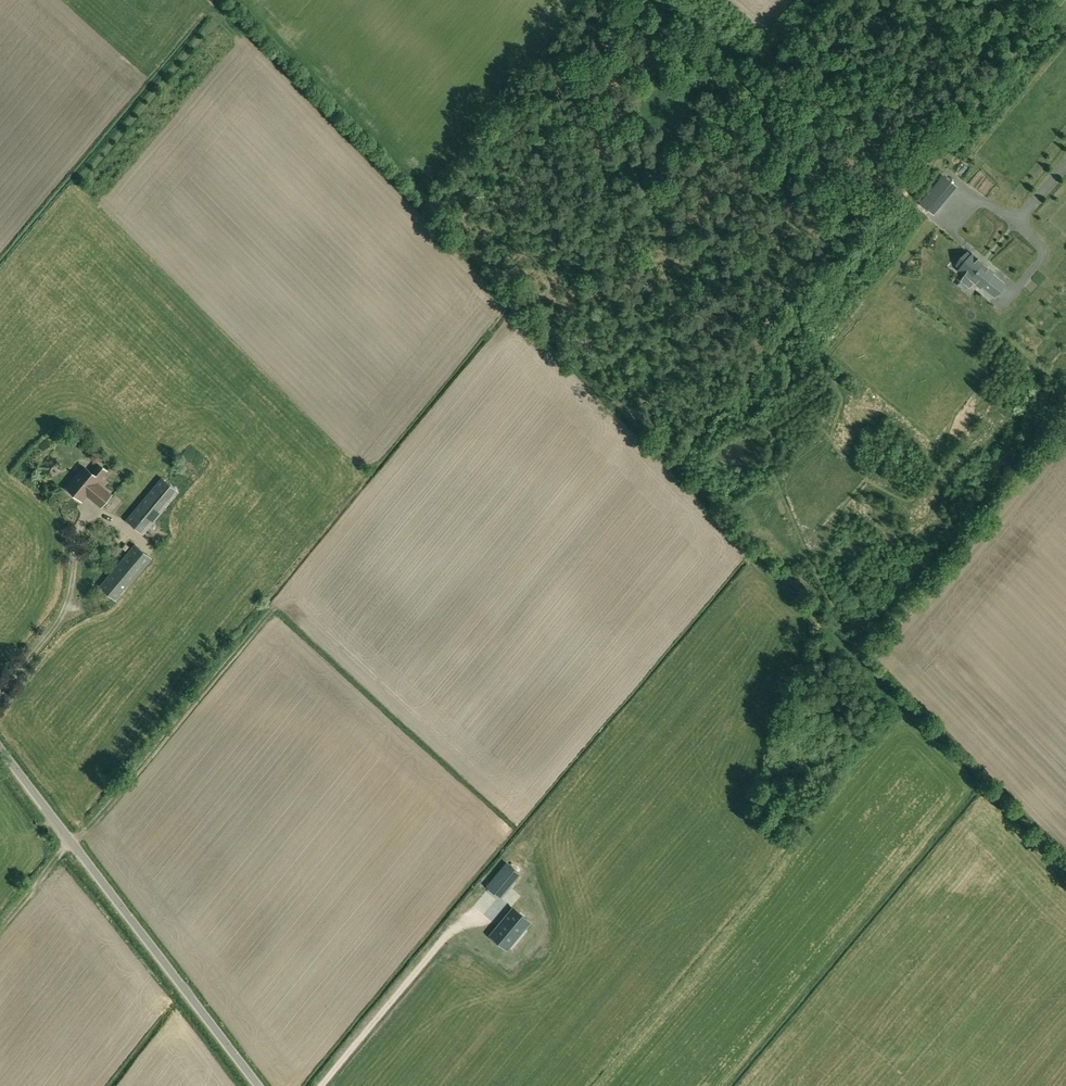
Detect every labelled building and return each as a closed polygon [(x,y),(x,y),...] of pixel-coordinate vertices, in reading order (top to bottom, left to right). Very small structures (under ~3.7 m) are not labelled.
[(932,213),(940,204),(941,203),(955,186),(943,176),(921,203),(932,213)] [(965,273),(965,274),(975,282),(980,286),(982,284),(995,295),(1004,284),(991,274),(992,272),(987,268),(988,267),(977,258),(977,259),(972,254),(970,256),(967,253),(957,264),(961,267),(960,269),(965,273)] [(84,466),(67,487),(82,500),(87,494),(101,506),(111,494),(97,482),(106,471),(99,464),(92,473),(84,466)] [(179,492),(162,477),(126,520),(143,534),(179,492)] [(99,586),(116,600),(152,558),(135,544),(99,586)] [(508,865),(498,877),(509,886),(519,874),(508,865)] [(513,907),(490,934),(506,948),(528,921),(513,907)]
